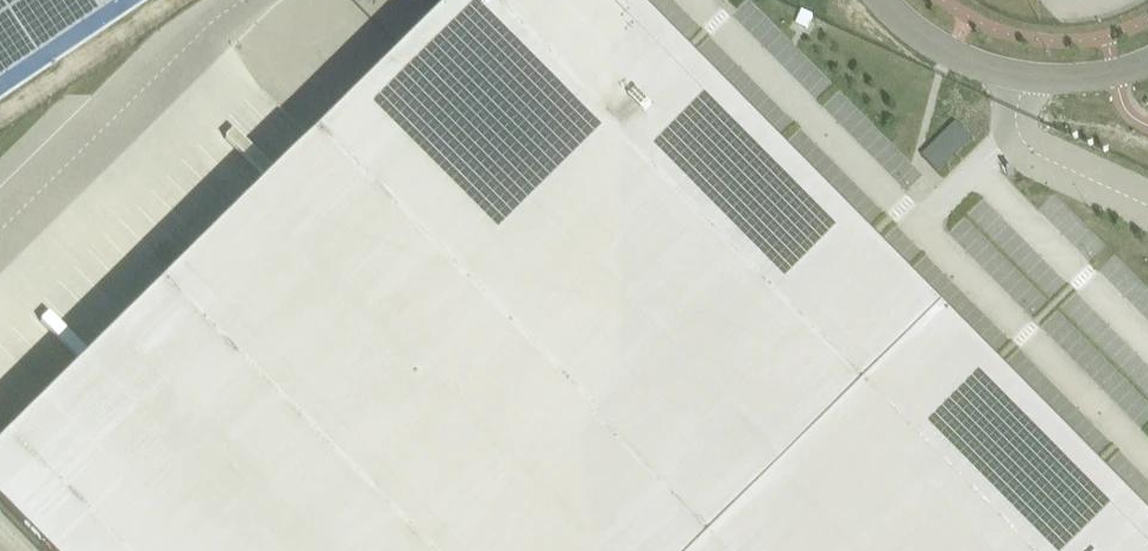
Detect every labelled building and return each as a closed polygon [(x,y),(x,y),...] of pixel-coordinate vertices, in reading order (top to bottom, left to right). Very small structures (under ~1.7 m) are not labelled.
[(631,0),(485,0),(0,478),(0,518),(33,550),(1147,550),(1147,524),(631,0)] [(153,0),(0,0),(0,103),(153,0)] [(925,155),(942,171),(974,136),(957,121),(925,155)]
